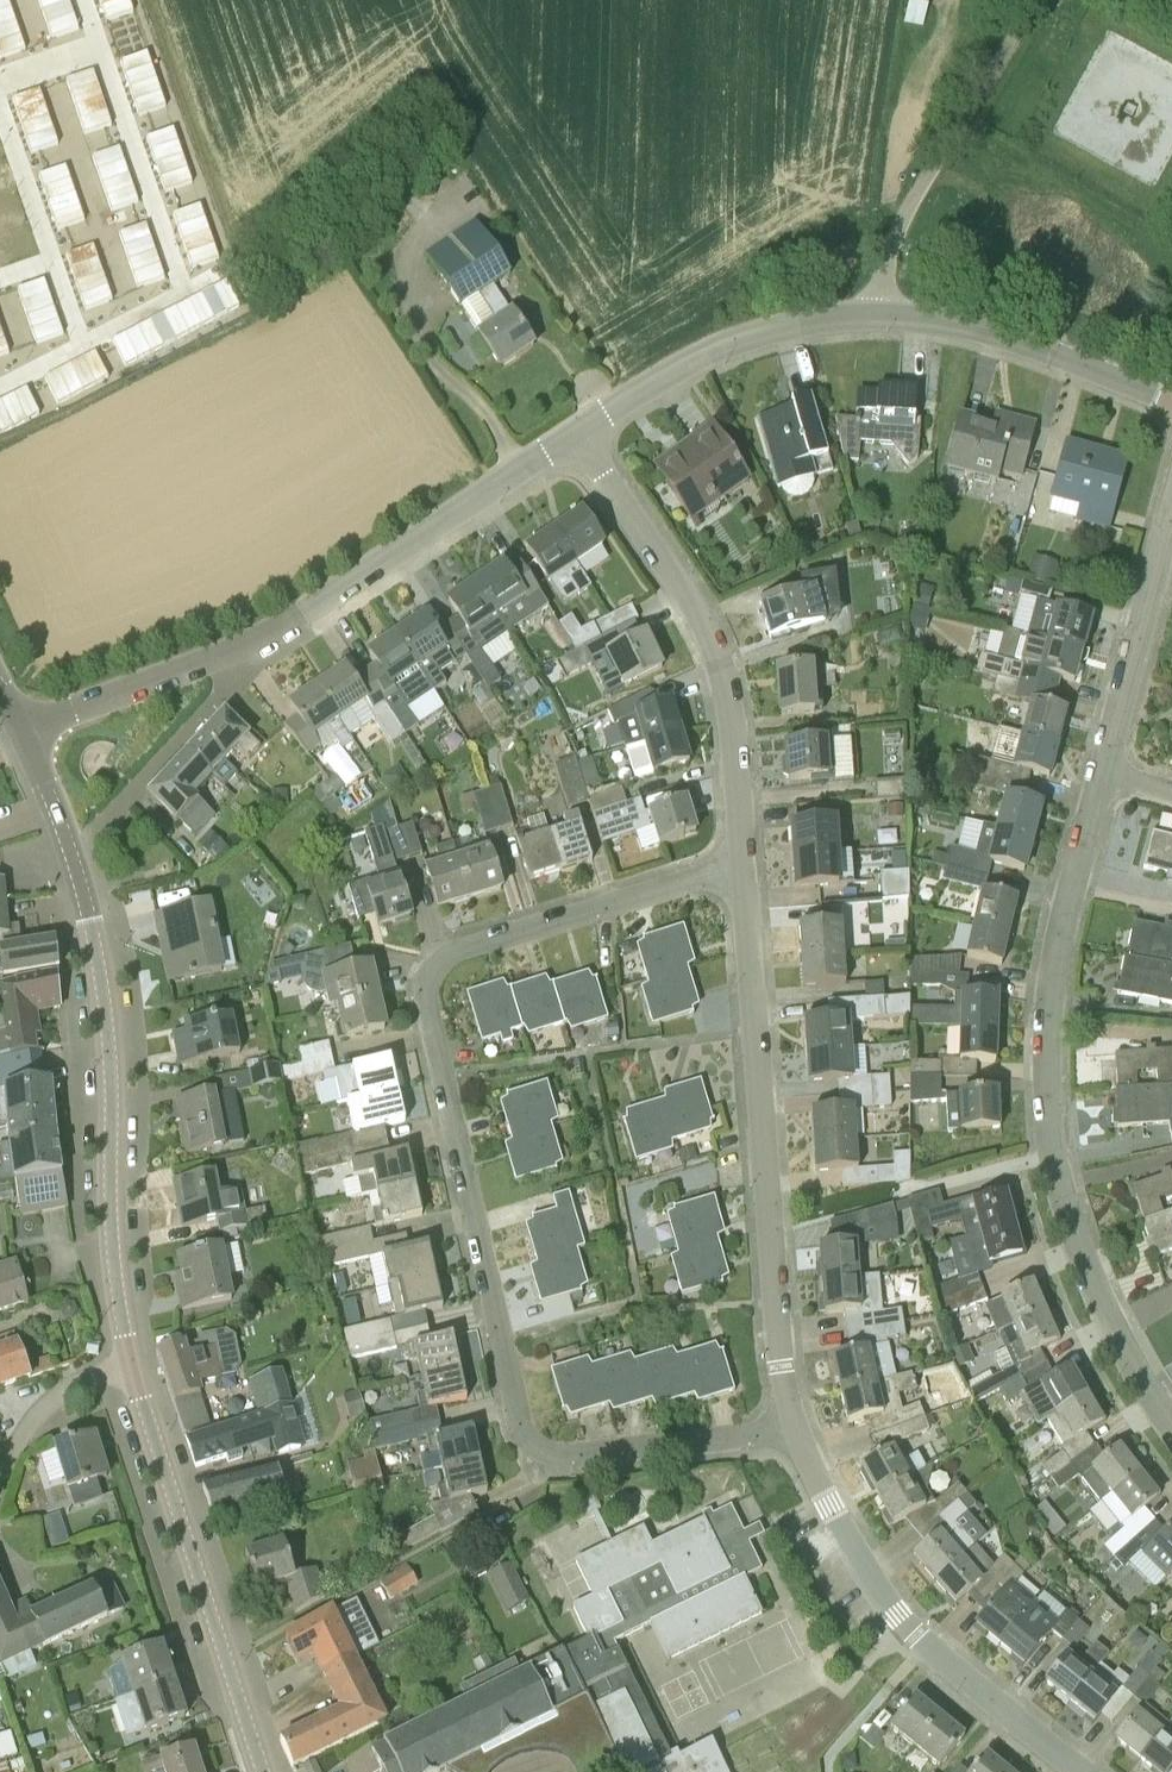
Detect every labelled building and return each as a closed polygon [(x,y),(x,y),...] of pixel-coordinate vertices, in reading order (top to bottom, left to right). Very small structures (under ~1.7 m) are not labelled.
[(510,274),(474,221),(425,254),(460,307),(478,296),(493,286),(510,274)] [(460,307),(479,336),(501,368),(534,346),(493,286),(478,296),(460,307)] [(856,421),(836,420),(845,463),(859,464),(860,444),(903,447),(902,460),(909,468),(918,461),(921,422),(913,421),(916,391),(878,387),(878,395),(859,393),(856,421)] [(773,468),(779,488),(833,471),(828,455),(829,455),(811,398),(791,404),(793,410),(759,420),(773,468)] [(1008,431),(961,418),(947,468),(997,481),(999,471),(1021,477),(1035,425),(1011,419),(1008,431)] [(748,481),(713,428),(688,444),(690,448),(677,457),(676,455),(657,468),(688,515),(707,502),(707,503),(714,498),(714,497),(721,492),(724,497),(748,481)] [(1109,529),(1127,460),(1067,444),(1052,498),(1082,506),(1078,521),(1109,529)] [(555,531),(576,564),(603,546),(582,513),(555,531)] [(857,526),(845,529),(847,539),(859,536),(857,526)] [(791,544),(780,528),(767,537),(777,553),(791,544)] [(922,544),(918,530),(898,537),(902,550),(922,544)] [(580,570),(576,564),(555,531),(528,549),(549,582),(564,572),(579,595),(591,587),(580,570)] [(1051,586),(1058,563),(1035,557),(1028,580),(1051,586)] [(503,565),(476,583),(510,633),(549,607),(520,564),(508,572),(503,565)] [(511,635),(510,633),(476,583),(449,601),(481,649),(483,653),(503,640),(511,635)] [(1052,592),(1022,583),(1018,597),(1040,603),(1049,606),(1052,592)] [(929,609),(935,588),(921,584),(915,605),(929,609)] [(827,623),(817,589),(760,605),(770,639),(827,623)] [(1083,651),(1092,618),(1057,609),(1057,608),(1049,606),(1040,603),(1031,637),(1049,641),(1083,651)] [(911,605),(909,629),(926,634),(933,611),(911,605)] [(595,624),(602,638),(632,622),(638,619),(632,606),(595,624)] [(602,638),(595,624),(581,631),(573,616),(559,623),(574,652),(596,640),(602,638)] [(424,617),(398,634),(435,692),(446,685),(440,675),(455,665),(467,657),(467,658),(468,658),(460,645),(454,636),(446,624),(434,632),(424,617)] [(574,652),(558,660),(563,669),(580,660),(600,700),(662,669),(645,635),(640,638),(632,622),(602,638),(574,652)] [(1083,651),(1049,641),(1031,637),(1005,630),(998,660),(980,655),(976,673),(997,679),(997,678),(1054,693),(1058,679),(1075,683),(1083,651)] [(370,652),(379,665),(366,673),(379,693),(406,736),(419,727),(408,710),(435,692),(398,634),(370,652)] [(468,658),(467,658),(485,685),(488,690),(501,682),(494,670),(492,668),(483,653),(481,650),(468,658)] [(406,736),(379,693),(366,673),(354,682),(345,669),(319,686),(339,719),(351,736),(362,729),(374,720),(390,746),(406,736)] [(807,671),(778,673),(782,717),(810,715),(817,714),(823,714),(820,670),(814,671),(807,671)] [(1054,693),(997,678),(997,679),(993,694),(1015,699),(1014,700),(1031,705),(1023,735),(1058,744),(1067,712),(1050,708),(1054,693)] [(330,729),(343,748),(354,741),(350,736),(351,736),(339,719),(319,686),(291,704),(299,716),(283,726),(307,754),(321,746),(316,738),(330,729)] [(626,750),(681,733),(672,703),(659,707),(651,691),(608,712),(615,727),(618,725),(626,750)] [(225,714),(200,740),(224,762),(237,749),(249,760),(261,748),(225,714)] [(900,731),(885,732),(886,740),(900,740),(900,731)] [(690,763),(681,733),(626,750),(634,779),(690,763)] [(1058,744),(1023,735),(1015,768),(1049,777),(1058,744)] [(200,740),(149,795),(176,824),(180,821),(195,836),(213,816),(192,796),(211,777),(222,788),(236,773),(224,762),(200,740)] [(789,782),(834,778),(834,785),(854,783),(850,742),(786,747),(787,758),(783,761),(784,775),(789,777),(789,782)] [(576,759),(577,764),(588,761),(585,751),(574,755),(576,759)] [(976,759),(962,755),(958,768),(972,772),(976,759)] [(576,759),(555,765),(569,810),(590,803),(589,799),(577,764),(576,759)] [(972,772),(1011,782),(1015,770),(976,759),(972,772)] [(1007,797),(1011,782),(972,772),(969,786),(1007,797)] [(344,788),(337,779),(334,782),(331,778),(321,785),(332,798),(333,797),(344,788)] [(874,800),(909,799),(908,781),(874,782),(874,800)] [(324,805),(332,798),(321,785),(310,794),(321,807),(324,805)] [(486,791),(499,831),(514,827),(501,787),(486,791)] [(589,799),(590,803),(593,814),(627,804),(622,789),(589,799)] [(288,808),(287,791),(271,793),(272,809),(288,808)] [(499,831),(486,791),(473,796),(486,836),(499,831)] [(998,829),(1033,839),(1042,806),(1007,797),(998,829)] [(654,827),(660,846),(684,839),(683,837),(696,833),(686,801),(670,807),(670,805),(645,813),(641,799),(627,804),(593,814),(602,843),(654,827)] [(371,814),(375,829),(383,826),(385,833),(397,829),(389,802),(371,814)] [(902,806),(888,806),(889,817),(903,817),(902,806)] [(561,871),(549,834),(544,815),(527,820),(530,831),(516,835),(530,881),(561,871)] [(566,829),(549,834),(561,871),(592,862),(578,816),(563,821),(566,829)] [(793,826),(795,857),(837,854),(835,823),(793,826)] [(399,829),(409,859),(423,855),(413,824),(399,829)] [(395,864),(409,859),(399,829),(397,829),(385,833),(383,826),(375,829),(365,832),(379,877),(348,887),(357,917),(375,911),(379,927),(411,917),(400,880),(395,864)] [(1033,839),(998,829),(983,826),(976,855),(951,849),(949,856),(946,867),(989,878),(993,863),(1024,871),(1033,839)] [(1153,833),(1144,869),(1171,876),(1171,837),(1153,833)] [(210,834),(198,847),(218,866),(231,853),(210,834)] [(470,899),(459,862),(454,844),(436,849),(439,859),(425,863),(439,909),(470,899)] [(475,857),(459,862),(470,899),(502,889),(488,844),(473,849),(475,857)] [(933,853),(931,863),(946,867),(949,856),(933,853)] [(837,854),(795,857),(797,888),(840,885),(837,854)] [(986,892),(989,878),(946,867),(943,881),(982,892),(986,892)] [(883,902),(910,900),(909,872),(881,875),(883,902)] [(986,892),(982,892),(975,924),(1010,933),(1018,900),(986,892)] [(7,902),(0,902),(0,937),(2,936),(2,948),(1,948),(4,977),(56,971),(56,969),(59,968),(56,941),(21,945),(19,926),(9,927),(7,902)] [(170,981),(222,971),(208,906),(156,917),(170,981)] [(800,926),(802,957),(844,954),(842,923),(800,926)] [(1134,923),(1127,958),(1124,958),(1171,967),(1171,930),(1134,923)] [(1010,933),(975,924),(967,957),(1002,966),(1010,933)] [(640,961),(647,981),(688,969),(682,949),(690,946),(684,927),(643,938),(649,958),(640,961)] [(288,956),(294,947),(285,941),(279,950),(288,956)] [(625,956),(637,952),(634,943),(622,946),(625,956)] [(271,964),(265,988),(282,984),(279,971),(301,966),(302,967),(304,979),(305,981),(305,982),(308,987),(312,992),(317,994),(322,994),(328,993),(332,1009),(354,970),(349,947),(300,958),(271,964)] [(844,954),(802,957),(804,987),(847,985),(844,954)] [(940,958),(910,958),(910,972),(940,973),(960,975),(962,957),(940,958)] [(1124,958),(1117,994),(1171,1005),(1171,967),(1124,958)] [(688,969),(647,981),(653,1002),(645,1004),(652,1028),(694,1015),(687,991),(694,989),(688,969)] [(954,1009),(910,1008),(910,1018),(910,1027),(961,1028),(997,1029),(998,995),(968,994),(969,977),(960,975),(940,973),(910,972),(910,987),(940,987),(954,994),(954,1009)] [(35,1012),(61,1008),(58,975),(27,978),(15,980),(0,985),(0,989),(23,986),(26,1006),(33,1005),(35,1012)] [(551,984),(563,1025),(583,1019),(585,1027),(608,1020),(596,979),(574,986),(571,978),(551,984)] [(563,1025),(551,984),(531,990),(529,982),(508,989),(521,1030),(540,1024),(543,1032),(563,1025)] [(866,1000),(884,999),(883,984),(864,985),(866,1000)] [(23,986),(0,989),(0,1001),(4,1032),(0,1032),(0,1057),(37,1052),(36,1046),(34,1036),(39,1035),(35,1012),(33,1005),(26,1006),(23,986)] [(487,988),(467,993),(473,1013),(478,1029),(480,1035),(482,1042),(500,1036),(503,1045),(513,1042),(510,1033),(521,1030),(508,989),(489,994),(487,988)] [(385,1030),(378,998),(340,1007),(344,1024),(335,1025),(339,1040),(385,1030)] [(830,1019),(806,1021),(808,1052),(851,1049),(849,1021),(910,1018),(910,1008),(910,998),(884,999),(866,1000),(829,1003),(830,1019)] [(240,1053),(232,1016),(216,1019),(216,1016),(184,1023),(186,1031),(173,1034),(179,1065),(240,1053)] [(617,1026),(605,1026),(606,1038),(617,1038),(617,1026)] [(996,1063),(997,1029),(961,1028),(960,1061),(941,1060),(941,1063),(910,1063),(910,1077),(941,1077),(941,1078),(977,1078),(977,1062),(996,1063)] [(301,1064),(333,1057),(329,1043),(298,1050),(301,1064)] [(839,1095),(872,1093),(872,1078),(853,1079),(851,1049),(808,1052),(810,1082),(839,1081),(839,1095)] [(0,1058),(0,1074),(43,1068),(42,1066),(41,1066),(40,1054),(41,1054),(41,1053),(45,1052),(45,1051),(36,1052),(0,1058)] [(1115,1054),(1118,1090),(1115,1091),(1138,1090),(1137,1073),(1157,1072),(1158,1089),(1171,1088),(1171,1051),(1115,1054)] [(347,1102),(398,1091),(391,1059),(336,1071),(333,1057),(301,1064),(281,1069),(284,1083),(323,1075),(325,1084),(336,1082),(340,1104),(347,1102)] [(268,1059),(258,1061),(260,1070),(270,1068),(268,1059)] [(249,1073),(260,1070),(258,1061),(247,1063),(249,1073)] [(581,1062),(574,1063),(575,1073),(583,1072),(581,1062)] [(249,1073),(253,1089),(284,1083),(281,1069),(280,1066),(270,1068),(260,1070),(249,1073)] [(0,1075),(0,1116),(1,1125),(9,1124),(54,1116),(52,1085),(45,1085),(43,1070),(0,1075)] [(891,1092),(890,1077),(872,1078),(872,1093),(891,1092)] [(948,1132),(1000,1129),(998,1093),(942,1096),(941,1078),(941,1077),(910,1077),(910,1105),(947,1105),(948,1132)] [(686,1094),(667,1100),(680,1140),(703,1132),(701,1126),(715,1121),(701,1081),(684,1086),(686,1094)] [(511,1137),(552,1124),(547,1109),(555,1107),(548,1083),(507,1096),(514,1117),(505,1120),(511,1137)] [(1158,1089),(1138,1090),(1115,1091),(1118,1128),(1168,1124),(1171,1124),(1171,1088),(1158,1089)] [(187,1153),(223,1146),(224,1145),(224,1143),(241,1140),(233,1091),(177,1101),(187,1153)] [(347,1102),(354,1134),(405,1123),(398,1091),(347,1102)] [(891,1092),(873,1093),(874,1108),(892,1107),(891,1092)] [(855,1109),(873,1108),(872,1093),(839,1095),(840,1110),(812,1112),(814,1142),(857,1139),(855,1109)] [(628,1121),(627,1122),(627,1123),(628,1122),(641,1162),(664,1154),(662,1146),(663,1146),(679,1141),(680,1140),(667,1100),(647,1107),(650,1114),(628,1121)] [(11,1143),(56,1136),(54,1116),(9,1124),(11,1143)] [(559,1149),(552,1124),(511,1137),(518,1160),(510,1162),(516,1182),(557,1170),(551,1152),(559,1149)] [(298,1147),(301,1161),(353,1150),(350,1135),(298,1147)] [(58,1146),(56,1136),(11,1143),(0,1145),(0,1159),(2,1169),(0,1170),(0,1184),(17,1181),(62,1172),(58,1146)] [(814,1142),(816,1173),(844,1171),(846,1186),(896,1183),(896,1184),(910,1180),(911,1165),(894,1167),(859,1170),(857,1139),(814,1142)] [(693,1148),(680,1152),(683,1162),(697,1158),(693,1148)] [(356,1164),(353,1150),(301,1161),(304,1176),(309,1175),(352,1165),(356,1164)] [(671,1153),(674,1162),(680,1160),(677,1151),(671,1153)] [(358,1197),(369,1195),(377,1193),(377,1192),(415,1184),(408,1152),(356,1164),(352,1165),(358,1197)] [(68,1207),(62,1172),(17,1181),(23,1215),(68,1207)] [(216,1195),(212,1174),(177,1181),(180,1195),(177,1196),(183,1227),(218,1220),(221,1233),(268,1224),(265,1208),(246,1212),(242,1189),(216,1195)] [(1133,1187),(1144,1221),(1171,1212),(1171,1174),(1133,1187)] [(369,1195),(376,1226),(422,1216),(415,1184),(377,1192),(377,1193),(369,1195)] [(966,1238),(1014,1225),(1006,1195),(978,1203),(976,1197),(943,1206),(939,1191),(907,1200),(919,1244),(933,1240),(930,1229),(961,1221),(966,1238)] [(539,1239),(530,1242),(536,1260),(584,1244),(580,1229),(569,1193),(553,1198),(557,1210),(532,1218),(539,1239)] [(670,1195),(662,1198),(664,1206),(673,1204),(670,1195)] [(677,1250),(719,1239),(713,1219),(720,1217),(715,1197),(673,1207),(679,1227),(671,1229),(677,1250)] [(896,1219),(895,1215),(893,1206),(858,1215),(859,1229),(896,1219)] [(1144,1221),(1142,1222),(1154,1257),(1171,1251),(1171,1212),(1144,1221)] [(931,1289),(935,1302),(982,1286),(978,1274),(993,1270),(991,1264),(1022,1255),(1014,1225),(966,1238),(949,1242),(959,1280),(931,1289)] [(324,1253),(374,1242),(370,1227),(321,1239),(324,1253)] [(238,1237),(237,1230),(222,1233),(224,1240),(238,1237)] [(724,1260),(719,1239),(677,1250),(682,1269),(675,1271),(681,1295),(722,1283),(716,1262),(724,1260)] [(200,1245),(201,1253),(219,1249),(217,1242),(200,1245)] [(377,1256),(374,1242),(324,1253),(327,1268),(377,1256)] [(389,1287),(436,1276),(429,1244),(382,1255),(389,1287)] [(543,1282),(535,1285),(541,1304),(582,1292),(576,1274),(584,1272),(577,1250),(585,1247),(584,1244),(536,1260),(537,1264),(542,1277),(543,1282)] [(858,1278),(855,1244),(842,1245),(820,1247),(822,1280),(858,1278)] [(182,1310),(231,1300),(221,1249),(219,1249),(201,1253),(179,1257),(185,1287),(178,1288),(182,1310)] [(27,1304),(17,1268),(0,1273),(0,1312),(27,1304)] [(443,1308),(436,1276),(389,1287),(396,1319),(443,1308)] [(883,1313),(880,1276),(858,1278),(822,1280),(825,1314),(844,1313),(847,1333),(862,1331),(904,1324),(902,1310),(883,1313)] [(345,1283),(335,1285),(337,1294),(347,1292),(345,1283)] [(1000,1333),(1044,1314),(1032,1285),(984,1306),(997,1334),(999,1333),(1000,1333)] [(935,1302),(939,1318),(987,1300),(982,1286),(935,1302)] [(994,1355),(1002,1372),(966,1391),(965,1392),(970,1400),(973,1399),(975,1402),(999,1389),(1030,1373),(1048,1364),(1040,1349),(1056,1342),(1044,1314),(1000,1333),(1001,1337),(1000,1337),(1005,1350),(994,1355)] [(343,1331),(347,1345),(394,1334),(391,1320),(343,1331)] [(904,1324),(862,1331),(847,1333),(850,1354),(833,1358),(840,1390),(876,1382),(891,1378),(883,1346),(888,1345),(887,1341),(906,1338),(904,1324)] [(242,1366),(236,1337),(227,1331),(198,1336),(199,1342),(197,1343),(196,1341),(188,1344),(157,1354),(173,1403),(179,1419),(203,1411),(197,1395),(200,1394),(197,1384),(220,1379),(236,1375),(242,1366)] [(394,1334),(347,1345),(351,1360),(398,1349),(394,1334)] [(417,1360),(421,1377),(460,1368),(453,1336),(406,1347),(409,1362),(417,1360)] [(648,1357),(637,1361),(649,1402),(670,1395),(673,1403),(692,1397),(680,1356),(662,1361),(658,1348),(660,1343),(649,1338),(645,1345),(648,1357)] [(957,1353),(970,1373),(991,1360),(978,1340),(957,1353)] [(89,1342),(86,1353),(98,1355),(100,1344),(89,1342)] [(29,1370),(21,1346),(0,1354),(0,1388),(32,1378),(29,1370)] [(680,1356),(692,1397),(713,1391),(715,1398),(735,1392),(722,1351),(704,1356),(702,1349),(680,1356)] [(606,1358),(614,1356),(613,1350),(604,1353),(606,1358)] [(29,1370),(32,1378),(55,1370),(51,1357),(39,1362),(40,1366),(29,1370)] [(649,1402),(637,1361),(619,1366),(617,1358),(594,1366),(606,1407),(628,1400),(630,1408),(649,1402)] [(606,1407),(594,1366),(577,1371),(574,1363),(551,1370),(563,1411),(585,1405),(587,1412),(606,1407)] [(1030,1373),(999,1389),(1017,1421),(1031,1413),(1036,1410),(1043,1422),(1047,1420),(1086,1397),(1070,1370),(1056,1378),(1048,1364),(1030,1373)] [(460,1368),(421,1377),(425,1394),(416,1395),(420,1411),(467,1400),(460,1368)] [(294,1407),(293,1406),(283,1371),(249,1381),(261,1417),(294,1407)] [(876,1382),(841,1390),(848,1423),(863,1420),(869,1439),(887,1432),(924,1418),(919,1405),(902,1411),(899,1395),(917,1390),(915,1378),(913,1378),(912,1374),(896,1378),(891,1379),(891,1378),(876,1382)] [(372,1378),(358,1381),(359,1389),(374,1386),(372,1378)] [(350,1420),(367,1415),(359,1390),(343,1395),(350,1420)] [(1042,1467),(1050,1479),(1095,1447),(1086,1433),(1102,1423),(1086,1397),(1047,1420),(1063,1447),(1060,1449),(1062,1453),(1042,1467)] [(261,1417),(188,1441),(196,1466),(197,1468),(227,1458),(228,1462),(243,1457),(241,1453),(273,1443),(278,1457),(306,1450),(294,1407),(261,1417)] [(209,1428),(203,1411),(179,1419),(184,1436),(209,1428)] [(368,1422),(371,1436),(419,1426),(416,1411),(368,1422)] [(887,1432),(869,1439),(875,1459),(861,1466),(877,1496),(926,1469),(918,1454),(900,1463),(893,1449),(902,1445),(901,1442),(929,1431),(924,1418),(887,1432)] [(423,1440),(419,1426),(371,1436),(374,1448),(375,1451),(423,1440)] [(438,1452),(442,1469),(480,1460),(473,1429),(427,1439),(430,1454),(438,1452)] [(69,1489),(97,1480),(108,1477),(95,1436),(56,1449),(69,1489)] [(1050,1479),(1035,1490),(1043,1501),(1078,1477),(1080,1480),(1100,1504),(1101,1504),(1100,1503),(1138,1474),(1119,1450),(1105,1462),(1095,1447),(1050,1479)] [(386,1491),(375,1451),(374,1448),(363,1451),(365,1459),(347,1464),(355,1499),(386,1491)] [(487,1492),(480,1460),(442,1469),(446,1486),(437,1488),(441,1503),(487,1492)] [(308,1473),(305,1464),(279,1472),(279,1470),(203,1488),(212,1516),(302,1490),(298,1476),(308,1473)] [(958,1502),(966,1494),(958,1484),(935,1503),(934,1501),(927,1491),(934,1466),(933,1465),(926,1469),(877,1496),(894,1525),(925,1508),(934,1523),(958,1502)] [(1142,1532),(1153,1522),(1142,1510),(1157,1499),(1138,1474),(1100,1503),(1101,1504),(1100,1504),(1121,1532),(1104,1548),(1113,1558),(1142,1532)] [(97,1480),(69,1489),(74,1505),(102,1496),(97,1480)] [(934,1523),(934,1524),(932,1526),(940,1535),(941,1537),(955,1525),(967,1514),(967,1513),(974,1507),(966,1497),(968,1495),(966,1494),(958,1502),(934,1523)] [(594,1495),(582,1502),(588,1516),(601,1510),(594,1495)] [(1051,1500),(1039,1508),(1057,1535),(1068,1528),(1051,1500)] [(615,1642),(651,1625),(668,1660),(762,1613),(745,1578),(762,1570),(731,1506),(652,1545),(644,1528),(577,1560),(596,1596),(575,1607),(591,1638),(575,1646),(563,1653),(591,1710),(605,1703),(587,1666),(609,1656),(618,1674),(628,1669),(615,1642)] [(400,1553),(442,1530),(435,1517),(393,1540),(400,1553)] [(1113,1558),(1116,1561),(1122,1568),(1123,1569),(1140,1553),(1166,1578),(1171,1572),(1171,1528),(1165,1535),(1153,1522),(1142,1532),(1113,1558)] [(928,1546),(915,1558),(935,1581),(960,1559),(974,1547),(955,1525),(941,1537),(940,1535),(928,1546)] [(65,1531),(48,1537),(52,1549),(69,1543),(65,1531)] [(295,1576),(284,1541),(245,1554),(257,1590),(285,1581),(296,1614),(325,1597),(316,1570),(295,1576)] [(960,1559),(935,1581),(955,1605),(981,1582),(979,1581),(992,1568),(974,1547),(960,1559)] [(979,1581),(981,1582),(989,1591),(1013,1566),(1004,1557),(992,1568),(979,1581)] [(1020,1559),(1013,1566),(989,1591),(997,1600),(976,1625),(1000,1645),(1034,1604),(1036,1602),(1016,1584),(1023,1577),(1022,1576),(1029,1568),(1020,1559)] [(1116,1561),(1111,1566),(1117,1573),(1122,1568),(1116,1561)] [(511,1564),(488,1575),(506,1613),(530,1601),(511,1564)] [(391,1601),(418,1584),(408,1567),(381,1583),(391,1601)] [(27,1604),(16,1611),(30,1652),(123,1609),(110,1581),(35,1619),(27,1604)] [(1,1665),(30,1652),(16,1611),(2,1586),(0,1582),(0,1682),(7,1679),(1,1665)] [(1100,1634),(1122,1613),(1107,1598),(1086,1618),(1100,1634)] [(1057,1623),(1034,1604),(1000,1645),(1024,1665),(1045,1640),(1044,1639),(1050,1631),(1062,1641),(1077,1622),(1066,1612),(1057,1623)] [(331,1612),(286,1638),(299,1662),(314,1654),(324,1673),(325,1672),(353,1657),(331,1612)] [(1088,1631),(1077,1622),(1062,1641),(1073,1650),(1088,1631)] [(1156,1658),(1160,1661),(1169,1650),(1159,1642),(1150,1653),(1153,1655),(1156,1658)] [(1046,1683),(1070,1703),(1100,1665),(1109,1655),(1095,1644),(1077,1665),(1067,1657),(1046,1683)] [(126,1659),(109,1672),(118,1701),(137,1694),(173,1682),(162,1647),(126,1659)] [(495,1769),(500,1765),(507,1761),(509,1760),(517,1756),(521,1755),(527,1753),(533,1752),(536,1752),(542,1751),(545,1751),(551,1752),(553,1752),(558,1754),(563,1756),(565,1757),(568,1759),(570,1761),(572,1763),(575,1767),(576,1770),(577,1771),(589,1771),(615,1759),(594,1716),(591,1710),(563,1653),(532,1669),(531,1667),(520,1673),(514,1661),(495,1670),(485,1675),(481,1678),(460,1688),(466,1700),(412,1727),(409,1722),(385,1734),(388,1740),(384,1742),(372,1749),(384,1771),(444,1771),(445,1771),(447,1771),(492,1771),(495,1769)] [(1132,1698),(1148,1678),(1161,1662),(1160,1661),(1156,1658),(1153,1655),(1150,1653),(1128,1680),(1117,1671),(1113,1676),(1100,1665),(1070,1703),(1094,1722),(1121,1689),(1132,1698)] [(487,1654),(472,1662),(479,1674),(493,1666),(487,1654)] [(673,1760),(628,1669),(618,1674),(609,1656),(587,1666),(605,1703),(591,1710),(594,1716),(615,1759),(622,1771),(678,1771),(673,1760)] [(293,1768),(385,1721),(353,1657),(325,1672),(344,1708),(280,1741),(293,1768)] [(1143,1707),(1144,1706),(1158,1687),(1148,1678),(1132,1698),(1143,1707)] [(185,1718),(173,1682),(137,1694),(118,1701),(115,1702),(127,1737),(148,1730),(148,1731),(185,1718)] [(68,1712),(82,1707),(77,1692),(63,1696),(68,1712)] [(890,1728),(915,1748),(940,1718),(915,1698),(890,1728)] [(1144,1706),(1143,1707),(1116,1740),(1140,1759),(1168,1725),(1144,1706)] [(940,1718),(915,1748),(939,1768),(964,1738),(940,1718)] [(1168,1725),(1140,1759),(1156,1771),(1170,1771),(1171,1769),(1171,1721),(1168,1725)] [(872,1750),(884,1736),(873,1727),(861,1740),(872,1750)] [(0,1735),(0,1757),(14,1753),(8,1733),(0,1735)] [(713,1740),(673,1760),(678,1771),(728,1771),(713,1740)] [(194,1747),(142,1764),(144,1771),(161,1771),(164,1771),(202,1771),(194,1747)] [(986,1756),(974,1771),(1006,1771),(986,1756)] [(314,1762),(303,1767),(306,1771),(319,1771),(314,1762)]
